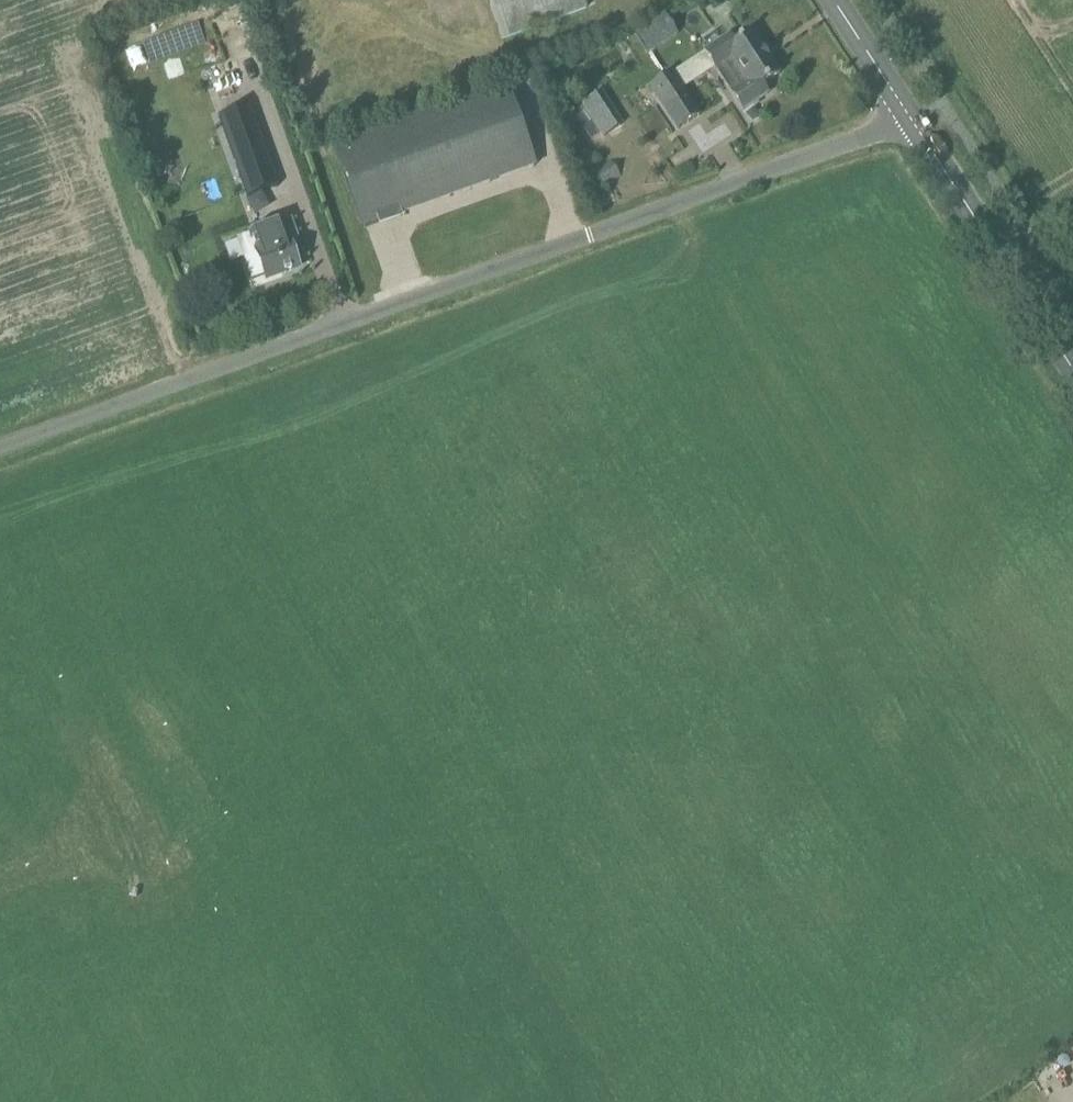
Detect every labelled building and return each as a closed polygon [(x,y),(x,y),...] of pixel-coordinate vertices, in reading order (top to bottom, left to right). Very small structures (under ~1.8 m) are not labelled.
[(501,41),(588,9),(585,0),(486,0),(501,41)] [(630,9),(643,0),(624,0),(630,9)] [(730,35),(704,52),(715,69),(725,63),(741,87),(731,94),(743,110),(768,93),(763,85),(780,74),(752,33),(736,44),(730,35)] [(672,73),(650,88),(678,130),(700,116),(672,73)] [(534,167),(505,84),(333,146),(361,229),(534,167)] [(602,92),(582,105),(602,137),(623,123),(602,92)] [(267,155),(265,148),(250,107),(219,118),(234,159),(236,166),(247,197),(278,186),(267,155)] [(198,239),(277,210),(270,190),(246,199),(243,191),(188,211),(198,239)] [(298,268),(289,244),(298,241),(291,221),(243,238),(250,258),(258,255),(267,279),(298,268)]
